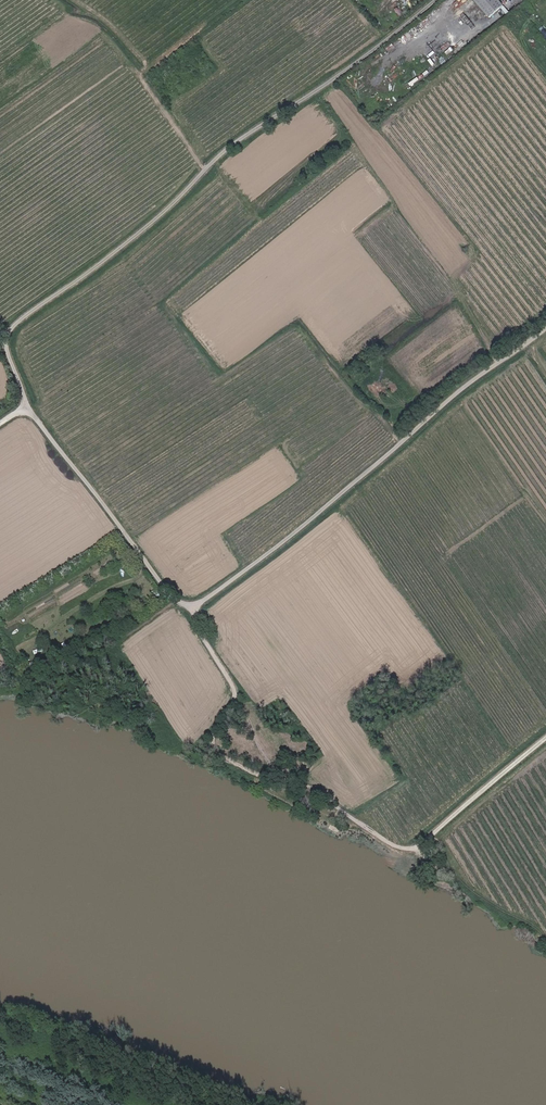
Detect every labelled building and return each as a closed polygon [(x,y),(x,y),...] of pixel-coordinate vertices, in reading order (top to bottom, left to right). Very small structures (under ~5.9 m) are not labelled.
[(499,0),(475,0),(491,18),(504,6),(499,0)] [(153,592),(158,598),(162,595),(166,600),(168,598),(159,587),(153,592)]
